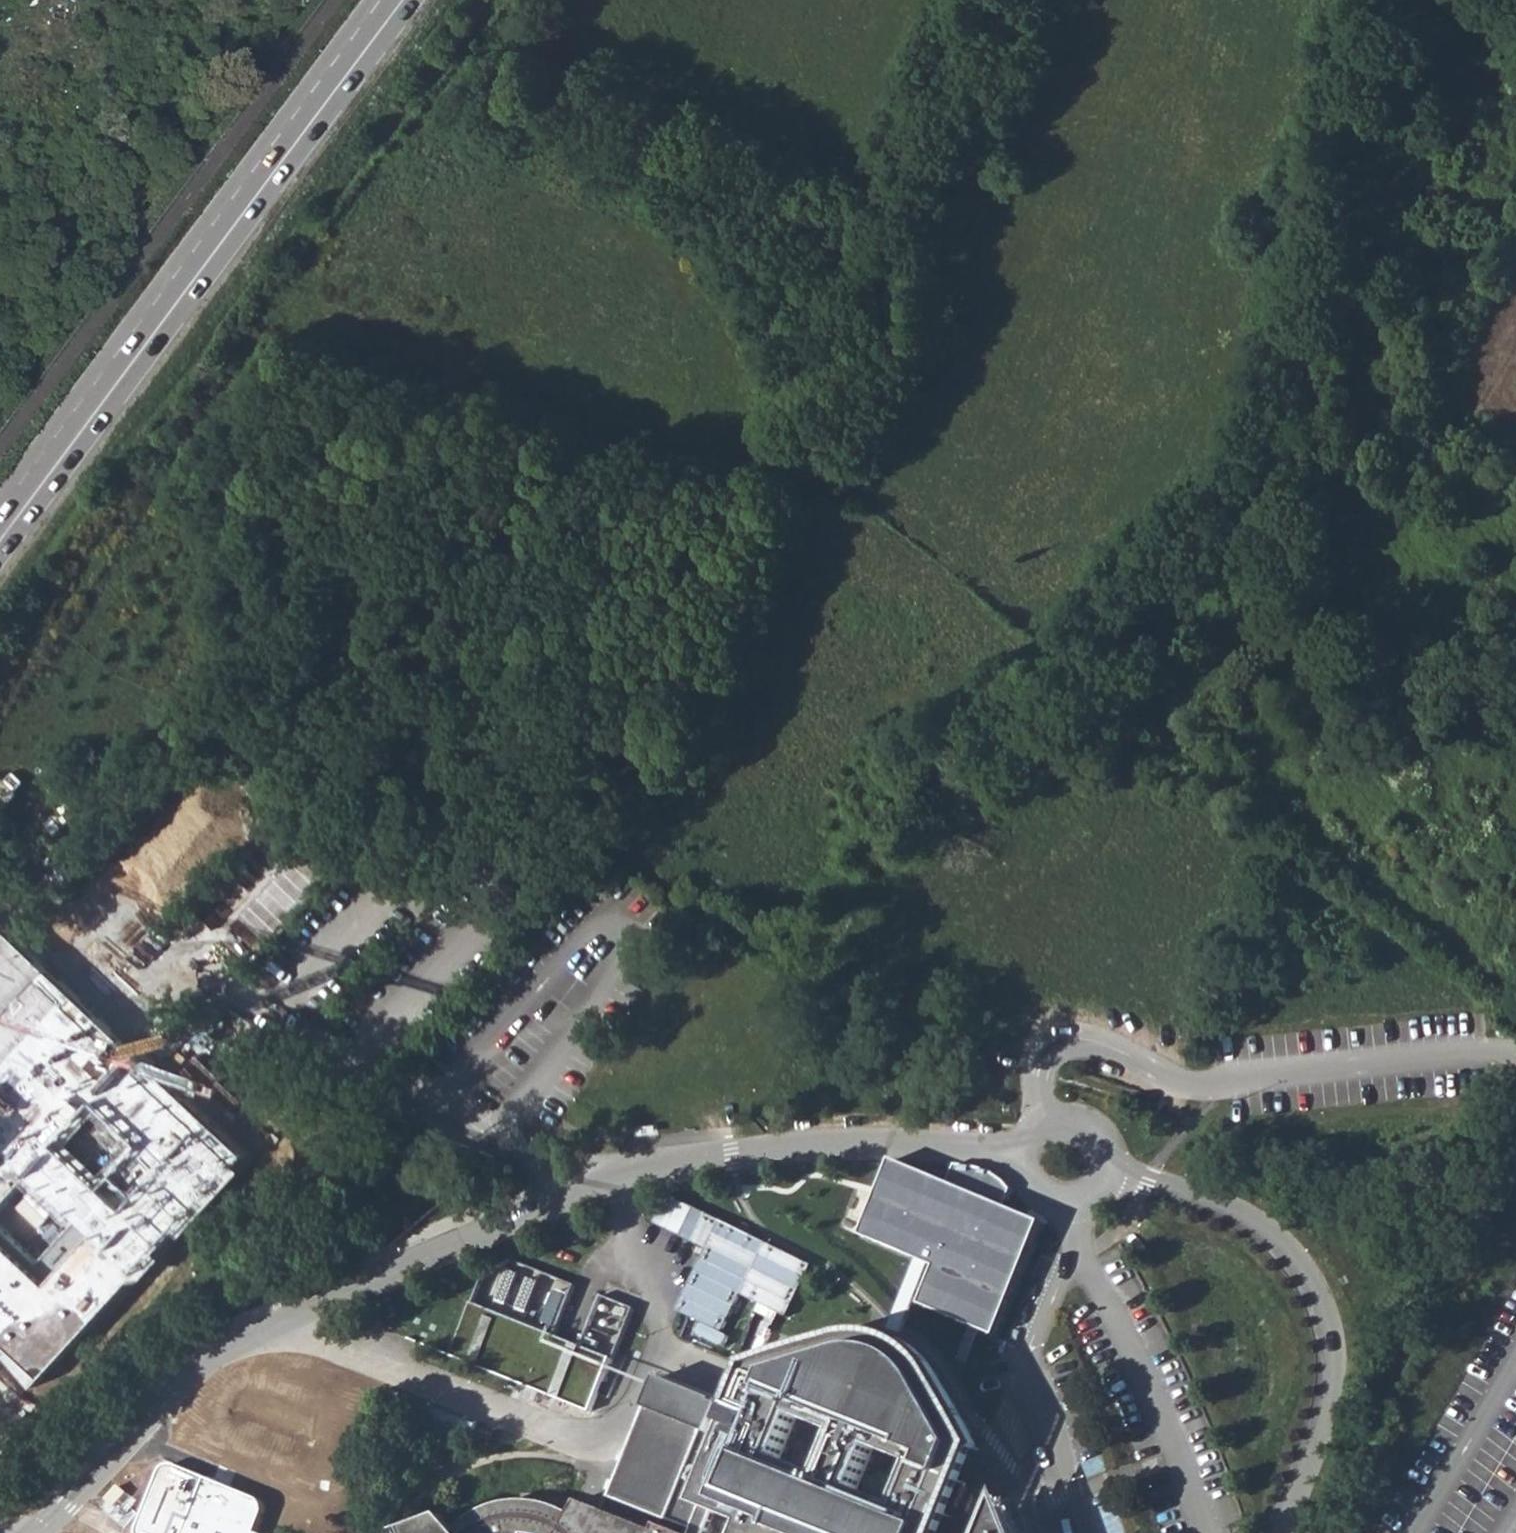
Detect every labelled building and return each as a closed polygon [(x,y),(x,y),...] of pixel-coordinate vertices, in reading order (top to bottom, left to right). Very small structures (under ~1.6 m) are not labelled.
[(988,1335),(1032,1218),(883,1155),(856,1231),(929,1263),(912,1304),(988,1335)] [(710,1247),(679,1308),(722,1330),(739,1293),(790,1315),(816,1263),(673,1195),(659,1221),(710,1247)] [(471,1302),(450,1356),(592,1412),(613,1360),(581,1347),(555,1336),(471,1302)] [(980,1449),(979,1439),(976,1430),(971,1417),(966,1405),(959,1394),(952,1384),(942,1374),(932,1365),(921,1357),(906,1348),(899,1345),(883,1340),(874,1339),(862,1338),(852,1339),(843,1341),(832,1343),(807,1354),(795,1359),(782,1366),(768,1375),(756,1383),(744,1393),(727,1436),(704,1427),(705,1424),(647,1401),(599,1523),(625,1532),(948,1532),(980,1449)] [(252,1532),(259,1504),(254,1497),(167,1462),(156,1464),(131,1532),(255,1532),(252,1532)] [(1108,1489),(1105,1523),(1120,1524),(1123,1490),(1108,1489)] [(1007,1507),(997,1532),(1018,1532),(1007,1507)] [(584,1532),(565,1523),(560,1532),(584,1532)] [(545,1527),(530,1525),(515,1526),(501,1529),(491,1532),(558,1532),(545,1527)]
